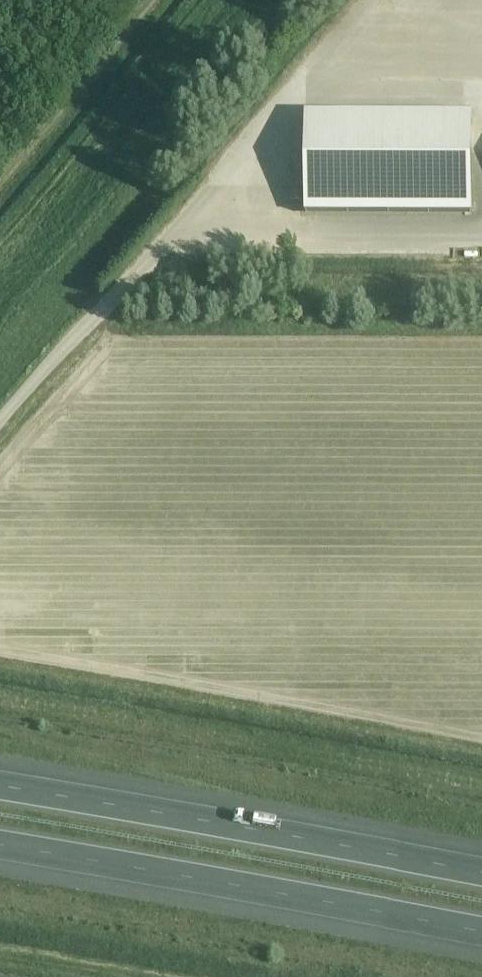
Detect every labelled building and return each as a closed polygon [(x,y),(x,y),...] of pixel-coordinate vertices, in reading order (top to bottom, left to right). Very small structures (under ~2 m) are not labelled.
[(470,211),(470,120),(308,120),(308,211),(470,211)]
